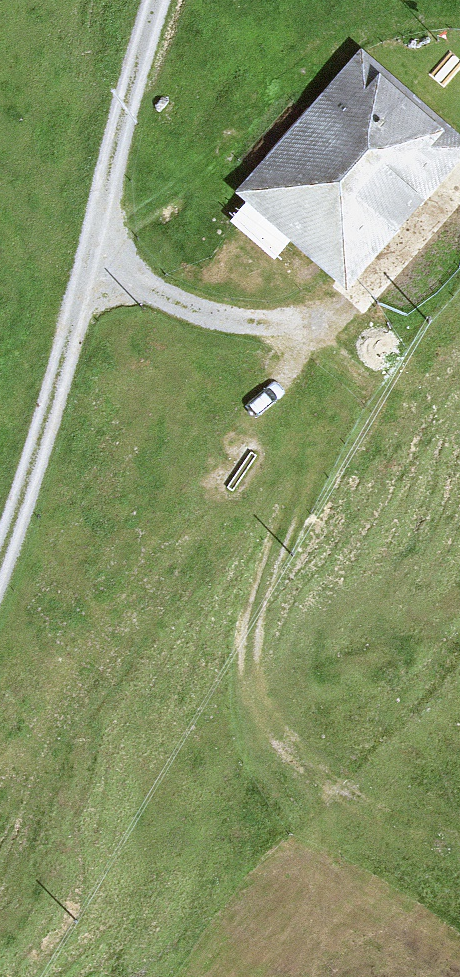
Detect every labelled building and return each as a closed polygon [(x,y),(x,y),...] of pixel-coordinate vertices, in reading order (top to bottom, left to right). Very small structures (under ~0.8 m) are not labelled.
[(459,180),(459,120),(370,45),(245,193),(364,293),(459,180)]
